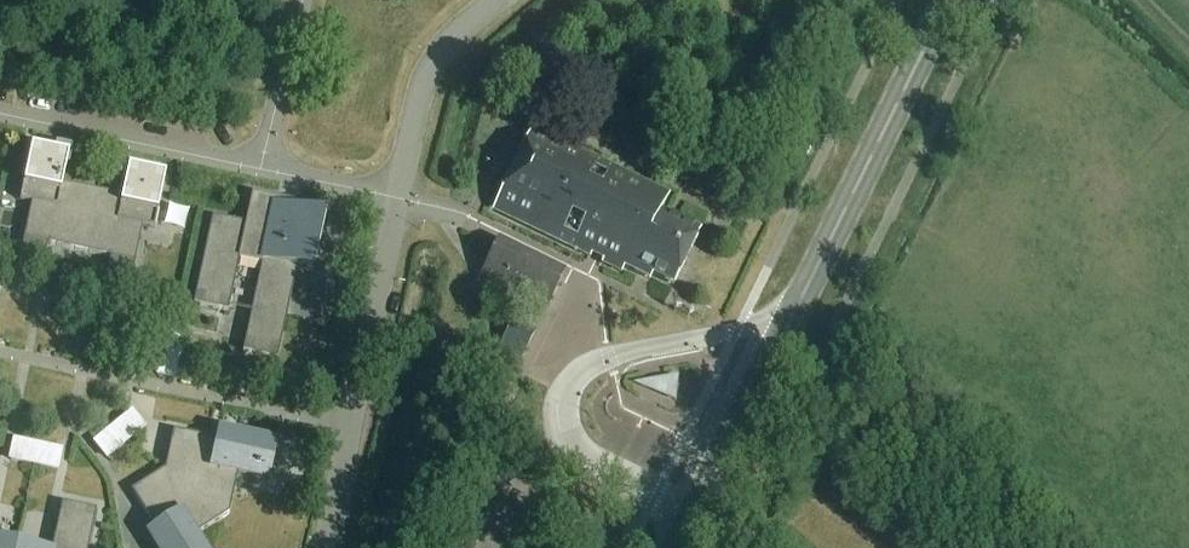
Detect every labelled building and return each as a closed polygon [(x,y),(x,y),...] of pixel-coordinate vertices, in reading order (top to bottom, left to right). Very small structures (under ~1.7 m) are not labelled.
[(715,101),(719,90),(700,81),(695,91),(715,101)] [(669,196),(533,130),(493,211),(590,258),(594,250),(606,256),(603,264),(622,273),(624,268),(649,280),(652,276),(673,287),(699,233),(660,214),(669,196)] [(83,251),(95,190),(65,184),(71,155),(33,148),(23,201),(34,204),(25,249),(49,254),(51,244),(83,251)] [(125,196),(95,190),(83,251),(114,257),(112,267),(136,272),(146,226),(157,228),(168,175),(130,167),(125,196)] [(279,197),(254,192),(248,222),(215,215),(197,303),(232,310),(243,257),(265,262),(266,262),(279,197)] [(325,215),(302,210),(303,202),(279,197),(266,262),(265,262),(247,350),(282,357),(300,265),(315,268),(325,215)] [(480,280),(546,311),(563,276),(497,244),(480,280)] [(170,328),(165,351),(184,355),(189,332),(170,328)] [(184,355),(165,351),(160,375),(179,379),(184,355)] [(652,395),(680,393),(679,376),(650,379),(652,395)] [(115,429),(128,444),(146,428),(134,413),(115,429)] [(109,459),(128,444),(115,429),(96,444),(109,459)] [(167,470),(232,515),(240,475),(268,481),(276,443),(223,432),(221,441),(175,431),(167,470)] [(33,467),(37,444),(12,439),(8,461),(33,467)] [(62,449),(37,444),(33,467),(58,472),(62,449)] [(232,515),(167,470),(133,492),(159,532),(152,536),(159,547),(205,547),(198,537),(232,515)] [(99,512),(64,504),(55,547),(91,547),(99,512)]
